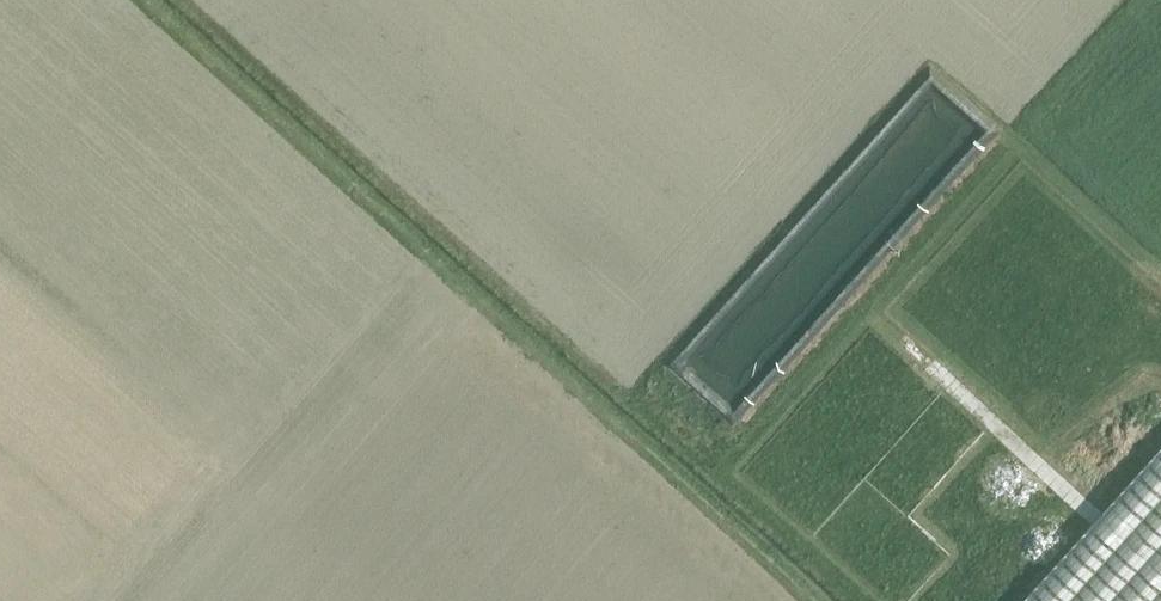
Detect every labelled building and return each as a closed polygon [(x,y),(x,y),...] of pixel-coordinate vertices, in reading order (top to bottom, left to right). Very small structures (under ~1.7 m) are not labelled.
[(1022,600),(1160,600),(1160,446),(1022,600)]
